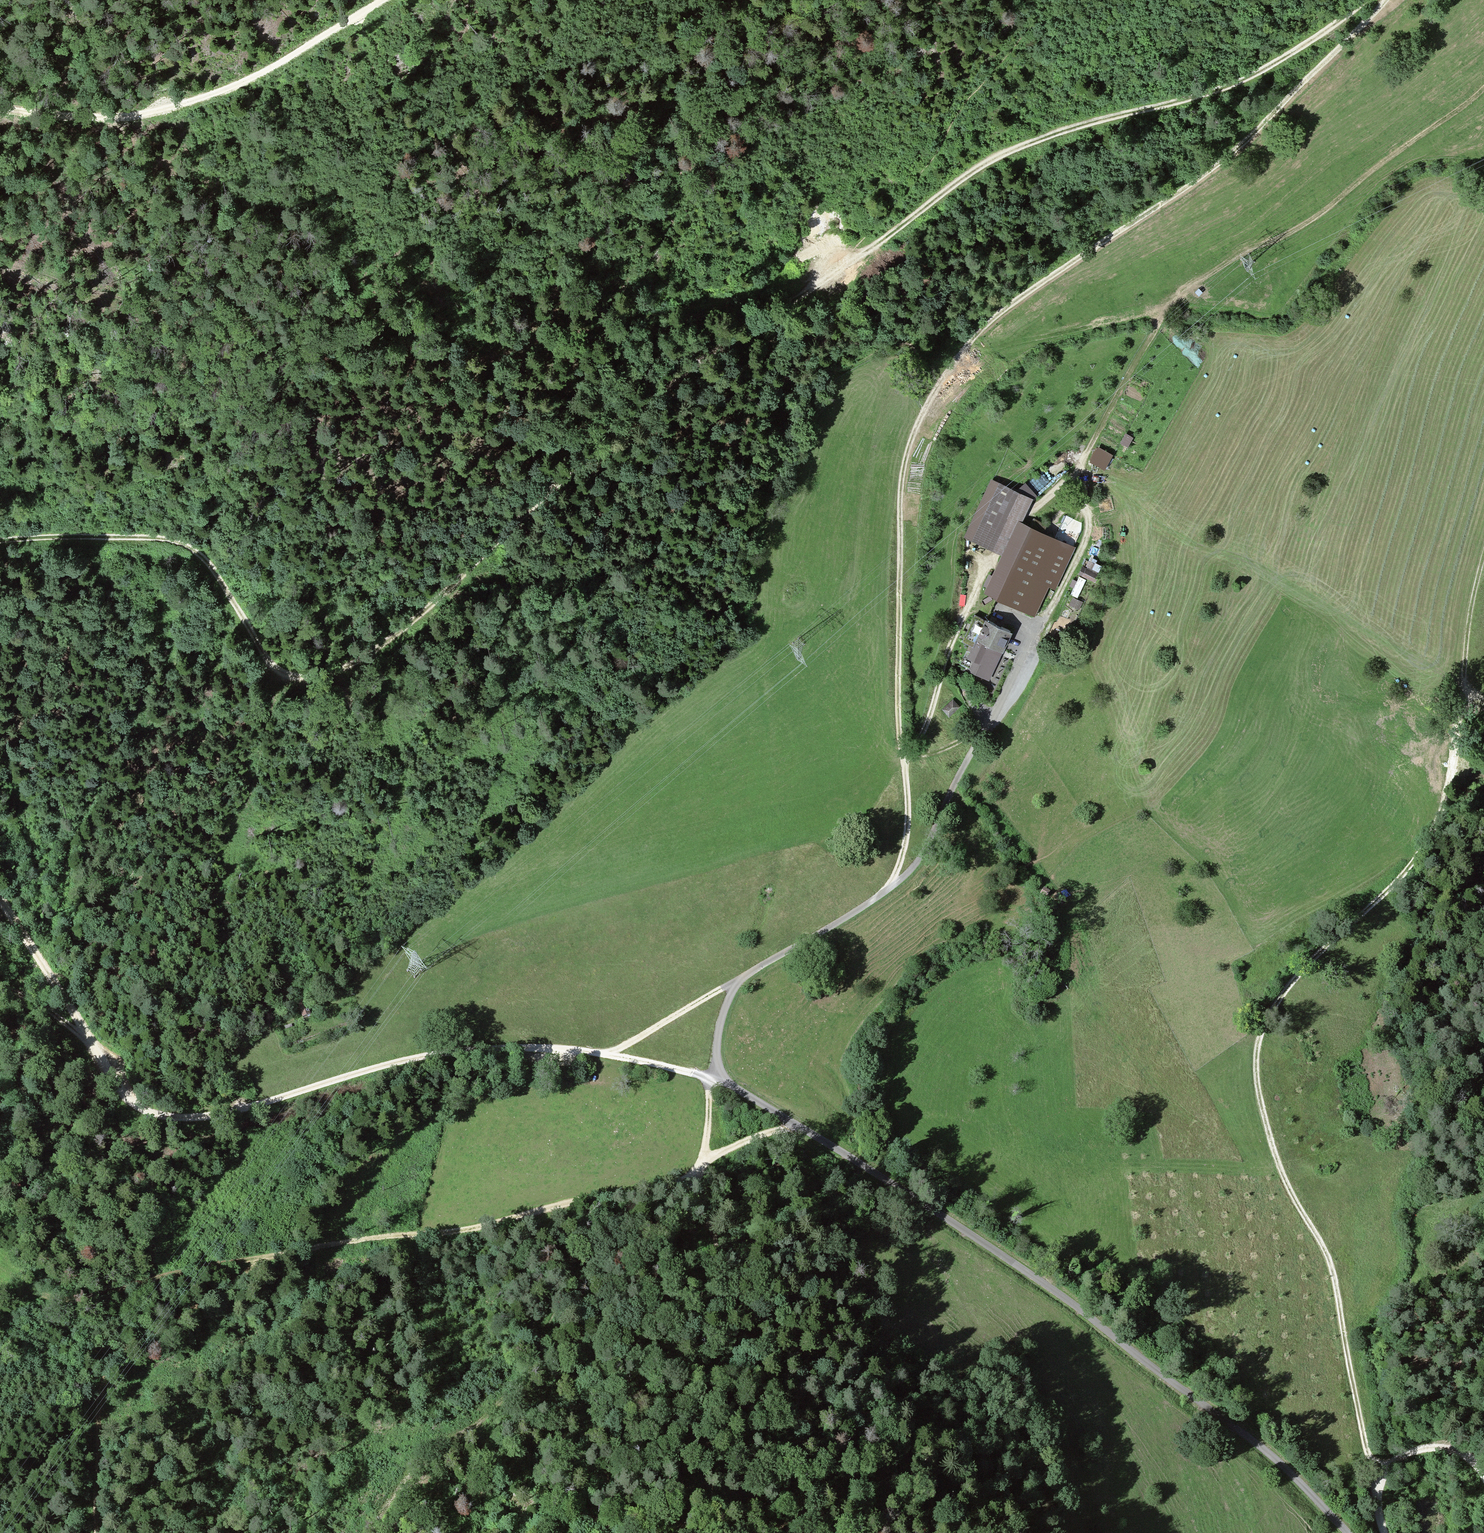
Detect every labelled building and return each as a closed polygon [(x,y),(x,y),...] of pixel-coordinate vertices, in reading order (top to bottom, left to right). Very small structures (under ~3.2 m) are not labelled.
[(1002,555),(985,592),(1036,615),(1049,586),(1056,589),(1076,547),(1021,522),(1032,498),(990,479),(964,537),(1002,555)] [(1084,601),(1073,596),(1069,606),(1080,610),(1084,601)] [(1012,631),(975,615),(963,643),(972,647),(963,669),(990,681),(1012,631)] [(954,698),(942,707),(950,718),(962,709),(954,698)]
